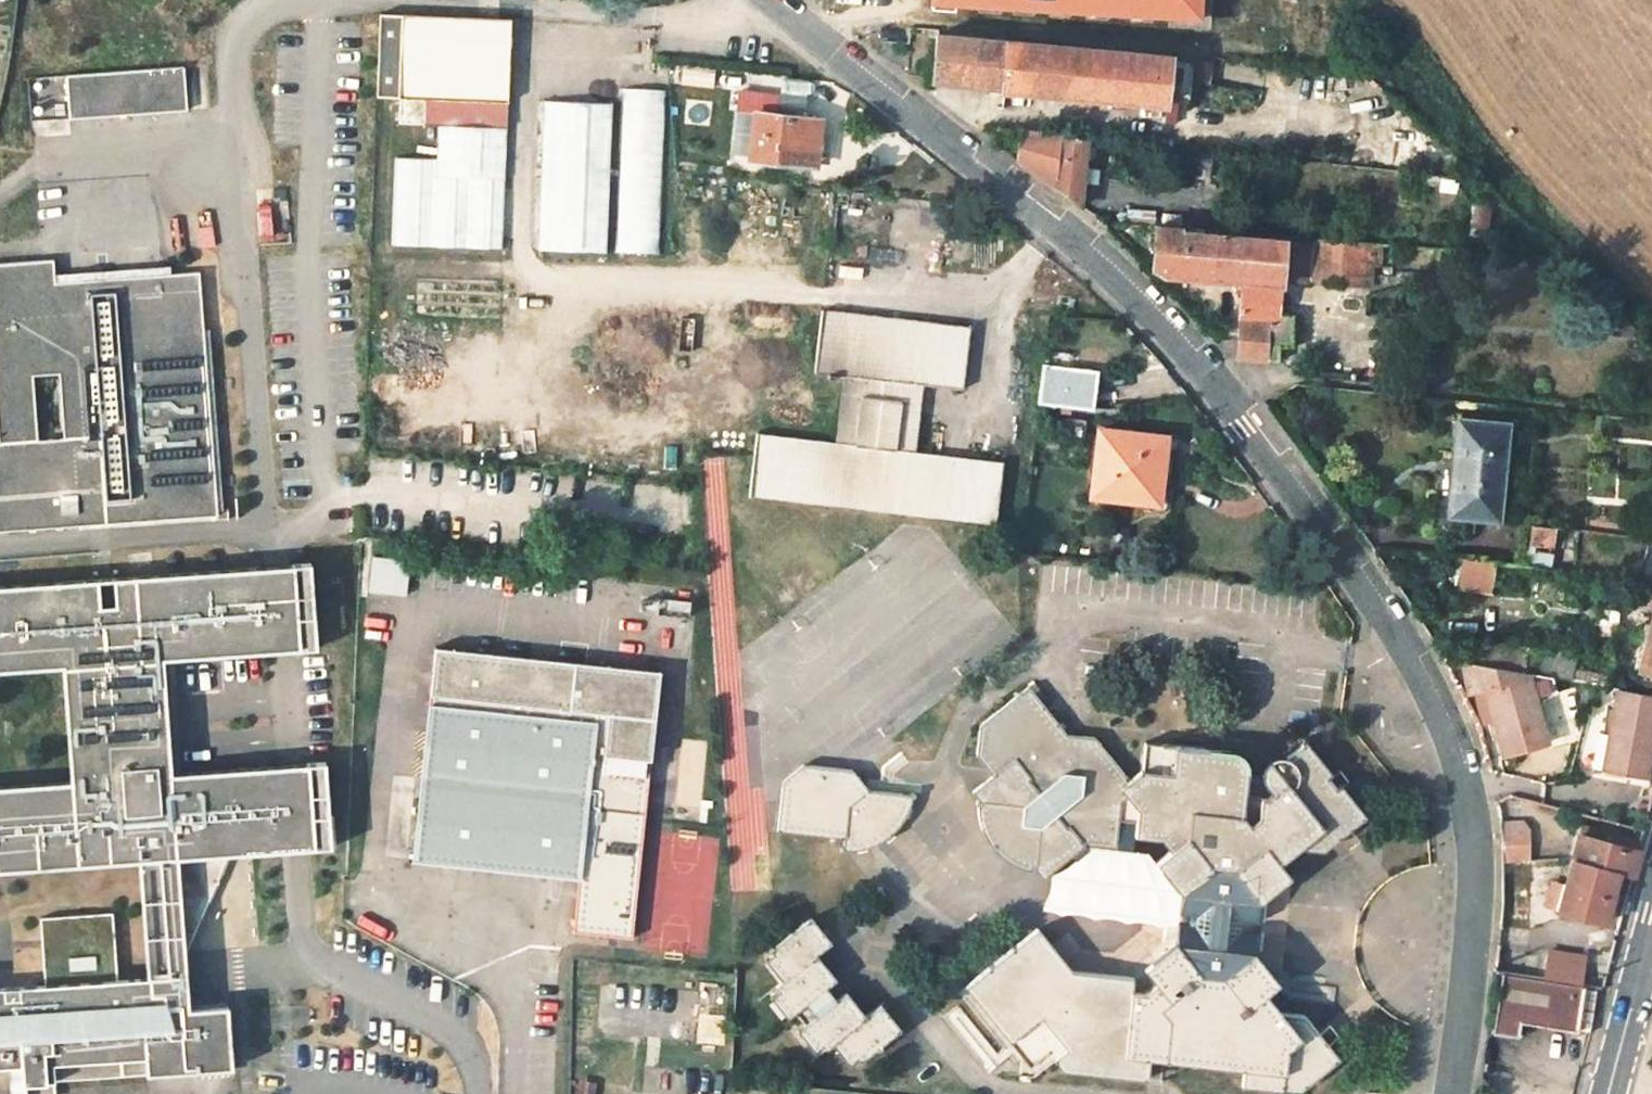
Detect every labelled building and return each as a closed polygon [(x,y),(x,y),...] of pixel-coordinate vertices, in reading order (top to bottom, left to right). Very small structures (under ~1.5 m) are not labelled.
[(1190,24),(1191,0),(915,0),(915,15),(1190,24)] [(504,102),(510,19),(402,12),(379,11),(374,94),(396,95),(394,122),(419,123),(421,97),(504,102)] [(1165,104),(1171,58),(936,33),(932,80),(1164,104),(1165,104)] [(1210,84),(1213,63),(1194,61),(1191,81),(1210,84)] [(710,89),(713,70),(676,66),(674,85),(710,89)] [(193,109),(191,67),(67,74),(70,116),(193,109)] [(663,124),(662,89),(625,91),(627,126),(663,124)] [(750,158),(804,162),(807,137),(814,138),(816,119),(776,115),(777,96),(738,93),(736,111),(753,113),(750,158)] [(504,102),(421,97),(419,123),(435,124),(503,127),(504,102)] [(539,100),(533,249),(600,252),(606,104),(539,100)] [(498,248),(503,127),(435,124),(433,159),(395,157),(390,243),(498,248)] [(998,147),(1017,161),(1021,130),(999,128),(998,147)] [(1017,161),(1048,184),(1074,203),(1079,207),(1086,138),(1021,130),(1017,161)] [(820,138),(814,138),(807,137),(804,162),(816,163),(820,138)] [(1094,201),(1088,214),(1099,222),(1126,224),(1126,213),(1110,210),(1094,201)] [(278,233),(275,203),(258,205),(261,235),(278,233)] [(1471,204),(1469,230),(1485,231),(1487,206),(1471,204)] [(1183,234),(1183,228),(1157,226),(1156,266),(1164,270),(1242,277),(1241,320),(1277,321),(1278,313),(1281,279),(1370,284),(1373,243),(1313,238),(1312,246),(1183,234)] [(218,516),(199,269),(52,280),(50,258),(0,261),(0,532),(218,516)] [(912,453),(920,396),(921,387),(962,392),(969,329),(820,311),(813,373),(842,377),(835,442),(755,433),(753,456),(749,494),(996,524),(1004,464),(912,453)] [(1238,355),(1266,360),(1278,362),(1279,346),(1293,346),(1293,314),(1278,313),(1277,321),(1241,320),(1239,340),(1238,355)] [(1038,403),(1094,409),(1098,369),(1043,363),(1038,403)] [(1448,516),(1475,518),(1498,520),(1508,424),(1458,419),(1454,456),(1448,516)] [(1100,431),(1093,495),(1150,501),(1149,509),(1162,511),(1167,462),(1162,462),(1165,437),(1100,431)] [(1552,525),(1530,524),(1525,565),(1547,569),(1552,525)] [(369,592),(410,597),(415,560),(374,555),(369,592)] [(1547,569),(1525,565),(1447,557),(1442,587),(1601,611),(1606,581),(1547,569)] [(137,860),(176,858),(330,846),(326,762),(171,773),(162,659),(317,648),(311,563),(0,585),(0,671),(61,666),(70,780),(0,785),(0,870),(137,860)] [(1629,586),(1625,606),(1651,613),(1651,591),(1629,586)] [(1639,665),(1651,668),(1651,615),(1639,665)] [(1527,671),(1609,684),(1610,676),(1573,669),(1576,653),(1466,641),(1463,660),(1527,671)] [(435,645),(428,706),(595,724),(596,713),(655,719),(660,670),(435,645)] [(1483,683),(1527,671),(1463,660),(1461,659),(1468,690),(1484,687),(1483,683)] [(1527,671),(1483,683),(1484,687),(1503,754),(1547,742),(1527,671)] [(1069,737),(1030,688),(981,728),(978,755),(994,776),(975,793),(980,799),(980,801),(977,802),(977,805),(979,805),(979,816),(982,829),(988,842),(998,856),(1007,863),(1018,869),(1029,872),(1040,873),(1044,878),(1084,847),(1115,849),(1119,822),(1137,823),(1135,836),(1161,839),(1170,852),(1156,863),(1183,896),(1181,915),(1186,917),(1185,927),(1179,927),(1176,946),(1147,970),(1158,984),(1145,994),(1133,993),(1133,980),(1073,973),(1039,930),(968,987),(1031,1066),(1048,1053),(1062,1070),(1148,1080),(1150,1059),(1246,1069),(1244,1086),(1297,1092),(1338,1061),(1304,1017),(1282,1015),(1266,995),(1278,984),(1254,954),(1257,935),(1251,934),(1251,924),(1258,924),(1260,904),(1291,880),(1280,865),(1299,850),(1323,852),(1364,819),(1341,788),(1337,792),(1327,778),(1331,775),(1307,745),(1285,761),(1281,760),(1277,761),(1271,764),(1268,766),(1267,770),(1265,780),(1248,778),(1249,771),(1248,764),(1246,760),(1242,757),(1237,755),(1147,745),(1144,770),(1130,781),(1096,739),(1069,737)] [(1617,689),(1602,770),(1646,777),(1651,741),(1651,695),(1617,689)] [(596,713),(595,724),(428,706),(412,857),(580,876),(574,929),(614,933),(631,935),(655,719),(596,713)] [(846,839),(846,851),(857,851),(867,848),(876,844),(885,839),(893,832),(900,825),(905,816),(912,796),(871,791),(853,769),(806,764),(786,782),(782,832),(846,839)] [(1525,819),(1500,823),(1500,831),(1528,823),(1525,819)] [(1528,861),(1528,823),(1500,831),(1501,863),(1528,861)] [(1619,873),(1619,874),(1631,876),(1638,851),(1577,833),(1569,860),(1619,873)] [(25,1084),(55,1081),(231,1069),(226,1006),(186,1006),(176,858),(137,860),(147,977),(117,980),(113,913),(82,915),(82,919),(71,920),(71,916),(40,918),(45,985),(0,988),(0,1093),(26,1093),(25,1084)] [(1606,922),(1619,874),(1619,873),(1569,860),(1556,909),(1606,922)] [(1524,915),(1524,876),(1504,876),(1504,915),(1524,915)] [(809,919),(770,951),(773,956),(766,962),(781,981),(772,988),(776,993),(769,999),(786,1020),(794,1014),(803,1026),(796,1033),(811,1052),(819,1046),(823,1051),(832,1045),(847,1064),(856,1058),(859,1062),(898,1030),(879,1006),(863,1019),(843,995),(835,1002),(824,989),(832,982),(813,957),(829,944),(809,919)] [(1542,978),(1577,984),(1583,955),(1548,949),(1542,978)] [(1542,978),(1503,972),(1494,1033),(1520,1037),(1522,1024),(1577,1033),(1585,985),(1577,984),(1542,978)] [(692,1039),(716,1040),(717,991),(693,990),(692,1039)] [(25,1084),(26,1093),(55,1093),(55,1081),(25,1084)] [(581,1082),(578,1093),(592,1093),(594,1084),(581,1082)]
